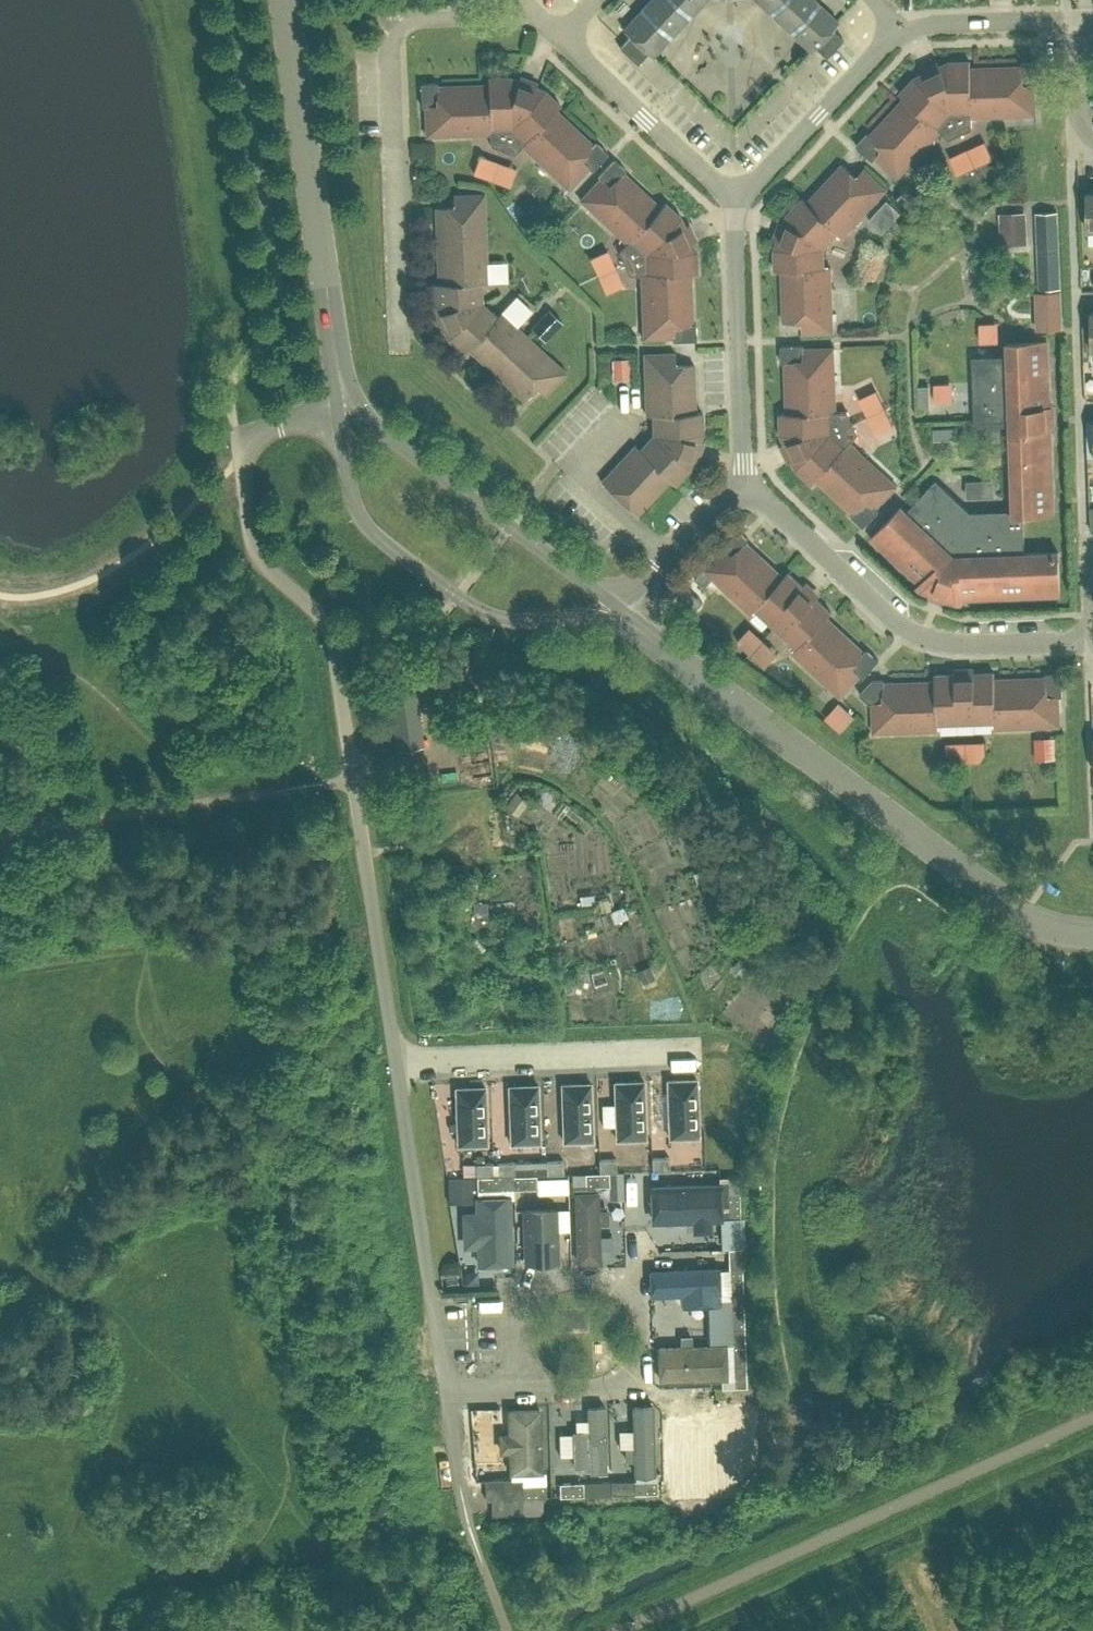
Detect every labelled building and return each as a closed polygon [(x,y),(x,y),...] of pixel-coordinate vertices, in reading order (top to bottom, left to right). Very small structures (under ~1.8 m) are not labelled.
[(648,52),(652,55),(676,30),(677,26),(680,17),(683,11),(687,5),(688,5),(693,0),(649,0),(623,28),(630,35),(648,52)] [(772,2),(777,8),(780,14),(784,22),(786,26),(811,50),(815,46),(832,28),(838,21),(816,0),(769,0),(772,2)] [(832,28),(815,46),(826,57),(843,39),(832,28)] [(619,46),(638,63),(648,52),(630,35),(619,46)] [(941,130),(950,138),(973,128),(972,116),(1036,114),(1035,84),(1039,84),(1038,61),(1021,61),(1021,65),(971,67),(970,60),(949,61),(915,77),(900,92),(905,97),(870,134),(868,131),(856,144),(873,159),(876,157),(884,164),(897,176),(897,177),(941,130)] [(490,145),(514,154),(522,145),(569,188),(589,167),(592,169),(608,152),(595,141),(593,143),(556,109),(560,104),(545,89),(509,76),(488,77),(488,84),(437,85),(437,82),(421,83),(421,106),(425,105),(426,135),(490,133),(490,145)] [(978,131),(942,147),(950,165),(986,149),(978,131)] [(465,165),(501,179),(508,160),(472,146),(465,165)] [(692,323),(690,272),(697,272),(696,251),(680,216),(665,202),(660,206),(623,172),(626,169),(613,158),(598,175),(600,177),(580,199),(627,242),(619,251),(629,274),(641,274),(643,338),(673,336),(673,340),(696,339),(696,322),(692,323)] [(784,321),(802,320),(802,332),(833,331),(831,266),(825,266),(824,246),(838,231),(842,236),(887,188),(886,188),(864,167),(856,176),(843,163),(807,201),(802,197),(788,212),(775,248),(775,269),(782,269),(784,321)] [(488,281),(484,193),(453,194),(454,206),(435,206),(438,270),(438,282),(432,282),(432,304),(439,317),(442,325),(448,338),(464,353),(468,348),(477,355),(523,399),(524,399),(536,386),(545,394),(566,371),(501,311),(496,316),(482,302),(481,282),(488,281)] [(888,198),(870,218),(883,229),(901,210),(888,198)] [(1040,212),(1041,247),(1059,246),(1058,211),(1040,212)] [(1025,238),(1024,212),(1002,213),(1003,239),(1025,238)] [(862,272),(881,280),(895,245),(876,237),(862,272)] [(599,285),(617,277),(601,241),(583,249),(599,285)] [(1060,287),(1059,252),(1041,253),(1043,288),(1060,287)] [(1038,327),(1062,326),(1060,292),(1037,293),(1038,327)] [(532,327),(545,339),(562,322),(549,309),(532,327)] [(963,602),(963,598),(1060,594),(1059,551),(1025,552),(1024,514),(1054,513),(1051,427),(1049,427),(1048,424),(1048,407),(1050,407),(1048,340),(1007,341),(1008,358),(977,359),(979,422),(1010,420),(1013,513),(970,514),(936,484),(909,513),(901,505),(872,537),(920,582),(917,585),(922,590),(956,602),(963,602)] [(834,346),(815,347),(804,348),(804,344),(781,344),(782,361),(785,361),(787,412),(780,412),(781,433),(797,468),(812,482),(817,478),(854,512),(852,515),(864,526),(880,509),(877,507),(884,499),(897,485),(851,442),(859,433),(848,410),(836,410),(834,346)] [(639,449),(635,444),(601,480),(637,514),(670,479),(675,483),(689,468),(703,432),(702,411),(695,411),(694,363),(675,364),(675,352),(644,353),(646,414),(652,414),(653,434),(639,449)] [(613,359),(614,370),(629,369),(628,358),(613,359)] [(793,651),(840,696),(861,674),(863,676),(879,660),(867,648),(865,651),(828,616),(832,611),(789,571),(784,576),(747,541),(750,539),(737,527),(721,544),(724,547),(704,568),(751,613),(756,608),(797,646),(793,651)] [(703,601),(688,586),(687,586),(680,594),(678,596),(694,611),(704,601),(703,601)] [(424,745),(413,663),(385,666),(396,748),(424,745)] [(995,720),(995,727),(1060,725),(1059,695),(1063,695),(1062,672),(1045,672),(1045,676),(995,678),(995,671),(935,673),(936,680),(885,681),(885,678),(873,679),(860,692),(870,702),(872,701),(874,731),(939,729),(938,722),(995,720)] [(843,704),(830,718),(841,729),(854,714),(843,704)] [(1036,758),(1057,757),(1056,736),(1035,737),(1036,758)] [(514,802),(524,810),(536,794),(525,786),(514,802)] [(699,1136),(697,1078),(668,1079),(670,1137),(699,1136)] [(646,1138),(644,1080),(615,1081),(617,1139),(646,1138)] [(593,1140),(591,1082),(562,1083),(564,1141),(593,1140)] [(540,1142),(538,1084),(509,1085),(511,1143),(540,1142)] [(485,1086),(456,1087),(458,1144),(487,1143),(485,1086)] [(653,1170),(670,1169),(670,1156),(652,1157),(653,1170)] [(609,1171),(617,1171),(617,1158),(599,1159),(600,1172),(609,1171)] [(515,1161),(515,1174),(547,1173),(546,1160),(515,1161)] [(546,1160),(547,1173),(564,1173),(564,1160),(546,1160)] [(498,1175),(515,1174),(515,1161),(498,1162),(498,1175)] [(476,1163),(476,1176),(494,1175),(493,1162),(476,1163)] [(609,1185),(609,1171),(600,1172),(586,1172),(586,1185),(609,1185)] [(537,1187),(536,1174),(513,1175),(514,1188),(537,1187)] [(494,1176),(477,1177),(478,1190),(501,1189),(500,1176),(494,1176)] [(473,1203),(472,1177),(449,1178),(450,1203),(473,1203)] [(722,1184),(647,1185),(648,1224),(692,1224),(692,1235),(712,1234),(712,1223),(723,1223),(722,1184)] [(599,1192),(575,1193),(578,1265),(601,1265),(599,1192)] [(726,1195),(727,1218),(740,1217),(740,1194),(726,1195)] [(477,1248),(477,1268),(517,1267),(515,1200),(478,1200),(478,1217),(464,1217),(464,1248),(477,1248)] [(524,1262),(555,1262),(553,1210),(523,1211),(524,1262)] [(728,1248),(729,1254),(742,1254),(741,1231),(728,1231),(728,1248)] [(729,1268),(730,1291),(743,1290),(742,1267),(729,1268)] [(720,1269),(650,1271),(651,1297),(684,1296),(684,1306),(707,1305),(721,1305),(721,1299),(720,1269)] [(707,1305),(708,1325),(731,1324),(730,1305),(730,1298),(721,1299),(721,1305),(707,1305)] [(731,1324),(731,1328),(744,1328),(743,1305),(730,1305),(731,1324)] [(731,1324),(708,1325),(708,1342),(731,1342),(731,1328),(731,1324)] [(745,1341),(731,1342),(732,1365),(745,1364),(745,1341)] [(660,1349),(661,1382),(729,1380),(728,1347),(660,1349)] [(745,1364),(732,1365),(733,1387),(746,1386),(745,1364)] [(654,1396),(632,1397),(633,1440),(625,1440),(625,1459),(634,1459),(634,1471),(655,1470),(654,1396)] [(608,1469),(606,1399),(586,1400),(587,1424),(572,1424),(573,1460),(587,1460),(587,1470),(608,1469)] [(543,1408),(508,1409),(509,1434),(500,1435),(500,1455),(509,1455),(509,1474),(545,1474),(543,1408)] [(485,1479),(485,1480),(486,1497),(486,1498),(490,1498),(522,1497),(522,1483),(522,1477),(485,1479)] [(634,1493),(657,1492),(657,1478),(633,1479),(633,1493),(634,1493)] [(620,1493),(619,1480),(596,1481),(597,1494),(614,1493),(620,1493)] [(582,1481),(559,1482),(560,1495),(583,1494),(582,1481)] [(546,1496),(545,1483),(522,1483),(522,1497),(546,1496)]
